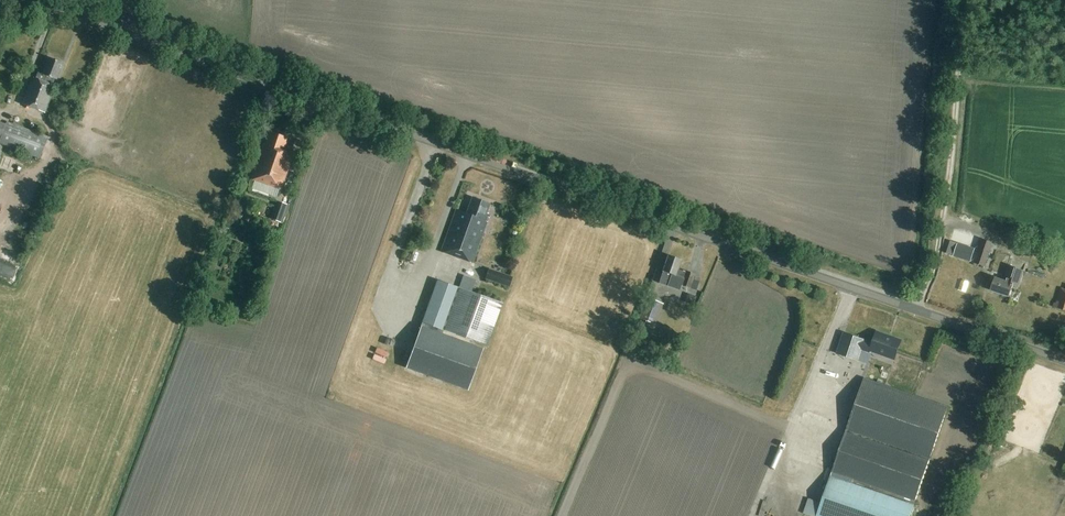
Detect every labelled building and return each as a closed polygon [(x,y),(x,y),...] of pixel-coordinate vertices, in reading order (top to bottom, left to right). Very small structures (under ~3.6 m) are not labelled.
[(62,63),(49,58),(43,74),(38,72),(35,78),(32,77),(22,104),(44,113),(54,86),(52,85),(54,79),(56,80),(62,63)] [(6,124),(0,122),(0,143),(40,159),(48,137),(7,121),(6,124)] [(287,139),(269,132),(264,145),(263,144),(251,179),(255,180),(252,189),(276,197),(279,189),(281,189),(293,154),(283,151),(287,139)] [(489,204),(471,198),(466,214),(456,210),(441,251),(472,262),(489,215),(486,214),(489,204)] [(269,219),(281,223),(282,220),(285,221),(291,206),(275,201),(269,219)] [(975,263),(986,267),(994,243),(982,240),(975,263)] [(958,243),(954,257),(971,262),(975,249),(958,243)] [(667,256),(658,283),(666,286),(679,291),(681,285),(689,288),(693,274),(685,271),(684,273),(677,270),(680,260),(667,256)] [(995,278),(991,291),(1009,297),(1012,286),(1017,288),(1023,271),(1009,266),(1004,281),(995,278)] [(489,269),(485,279),(509,287),(512,277),(489,269)] [(437,280),(421,323),(405,368),(467,391),(483,350),(442,334),(443,330),(487,346),(503,303),(437,280)] [(1064,310),(1064,289),(1061,288),(1057,303),(1054,302),(1053,307),(1064,310)] [(976,292),(974,297),(993,304),(995,299),(976,292)] [(638,318),(656,325),(663,304),(646,298),(638,318)] [(876,332),(872,344),(863,341),(864,340),(844,334),(837,354),(857,360),(860,351),(869,354),(870,351),(894,360),(901,341),(876,332)] [(948,407),(865,378),(822,502),(809,498),(804,513),(812,515),(910,515),(914,505),(851,483),(853,480),(915,502),(948,407)] [(767,508),(774,510),(778,497),(771,495),(767,508)]
